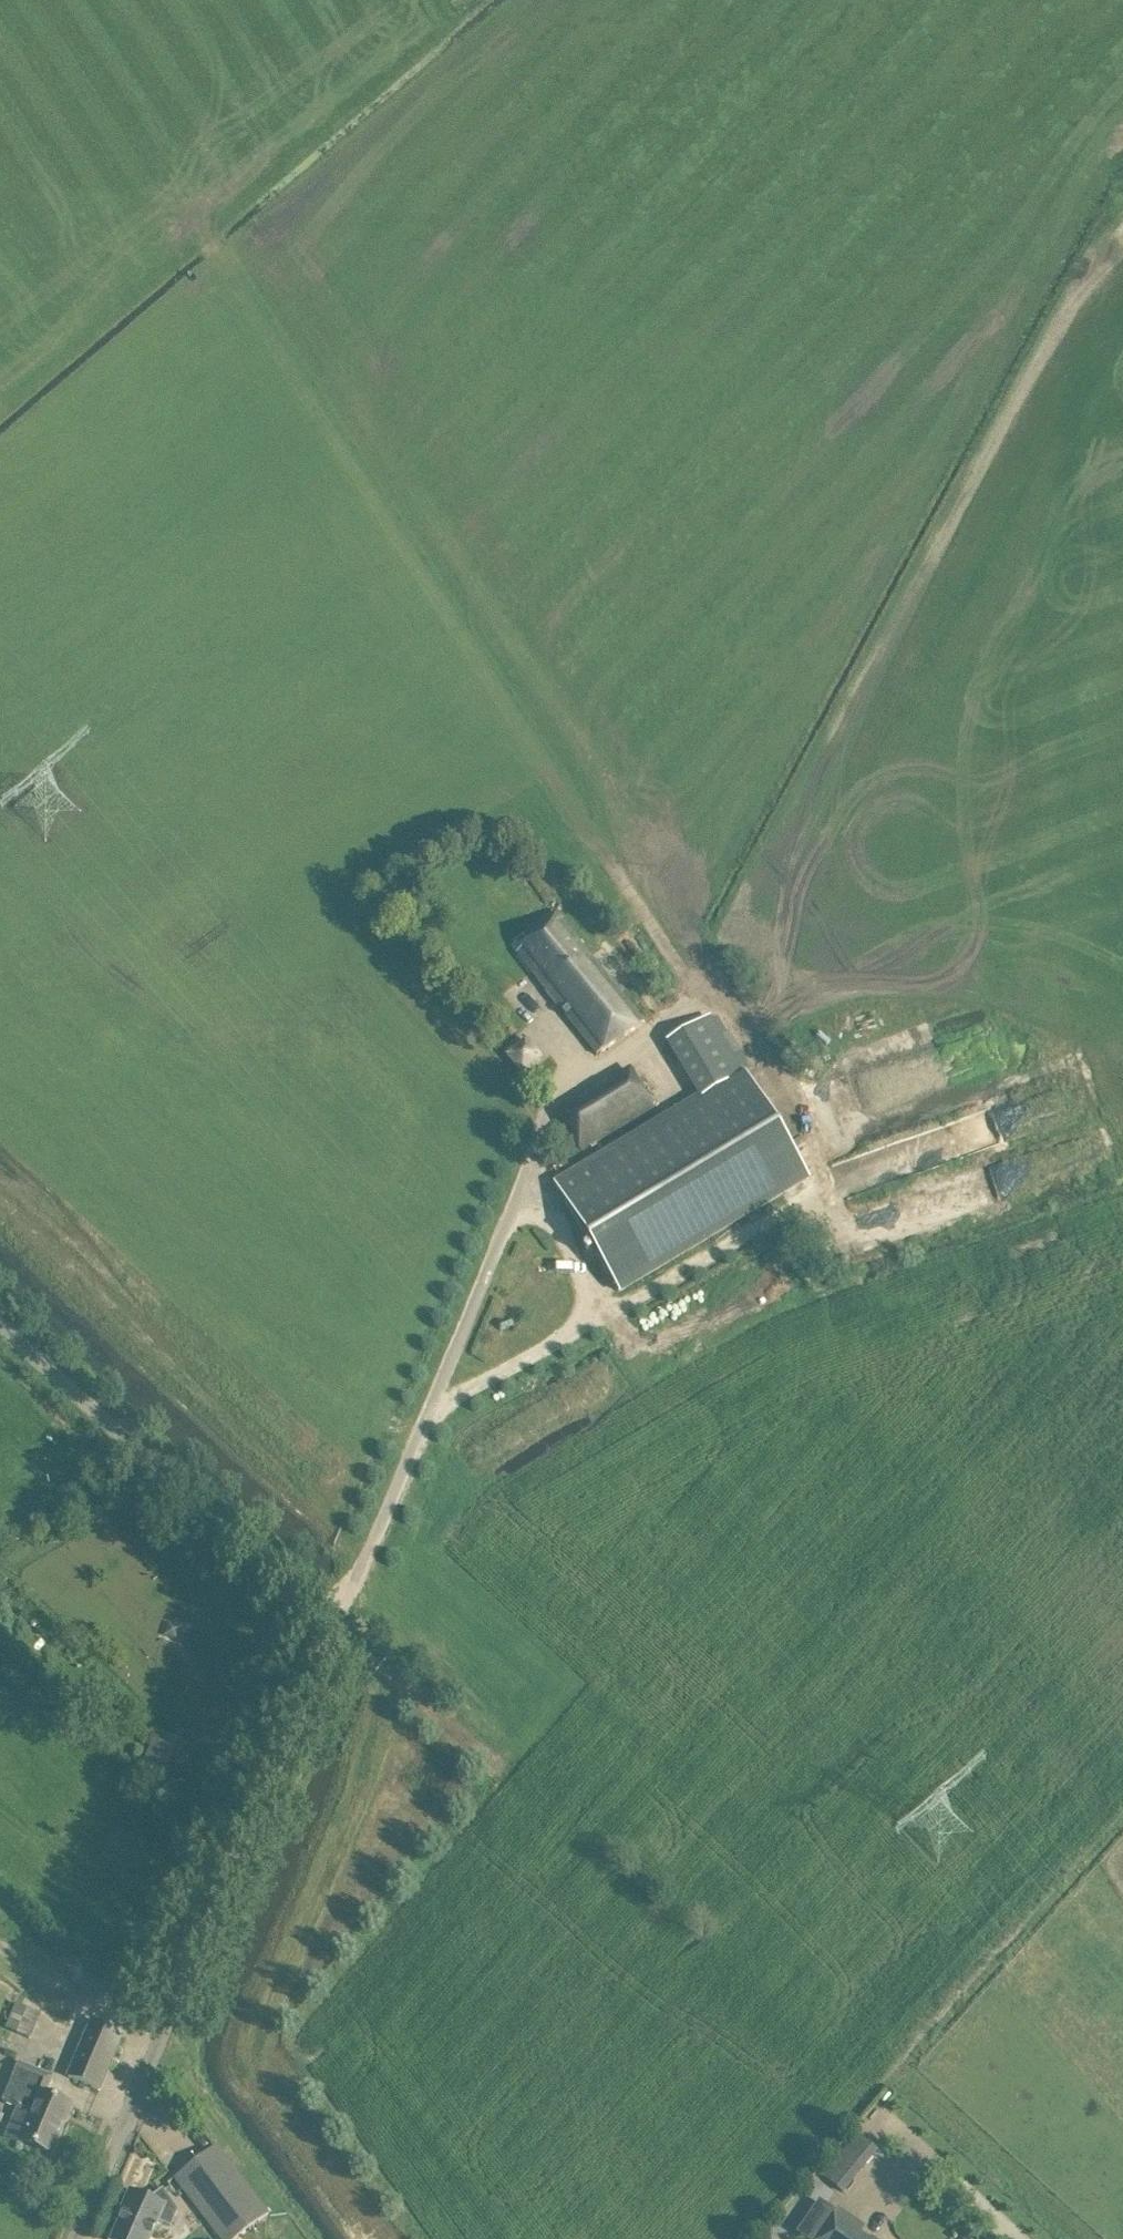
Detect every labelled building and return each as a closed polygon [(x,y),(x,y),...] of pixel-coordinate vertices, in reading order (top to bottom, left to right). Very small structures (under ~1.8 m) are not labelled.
[(597,1055),(642,1020),(555,910),(529,929),(537,940),(518,953),(597,1055)] [(712,1019),(670,1043),(704,1101),(704,1102),(746,1077),(712,1019)] [(630,1070),(559,1113),(581,1150),(652,1106),(630,1070)] [(811,1181),(749,1075),(746,1077),(704,1102),(704,1101),(557,1187),(620,1293),(811,1181)] [(993,1160),(881,1217),(893,1240),(1004,1183),(993,1160)] [(159,1733),(143,1765),(174,1780),(189,1747),(159,1733)] [(32,2040),(42,2015),(27,2008),(16,2033),(32,2040)] [(123,2035),(92,2021),(69,2077),(99,2090),(123,2035)] [(53,2077),(19,2063),(2,2102),(19,2109),(7,2136),(51,2154),(71,2106),(45,2096),(53,2077)] [(846,2193),(883,2152),(862,2133),(826,2174),(846,2193)] [(217,2145),(175,2177),(222,2238),(236,2238),(269,2214),(217,2145)] [(159,2221),(171,2226),(178,2210),(163,2191),(150,2200),(130,2191),(122,2209),(125,2210),(112,2238),(151,2238),(159,2221)] [(816,2238),(873,2238),(834,2213),(816,2238)]
